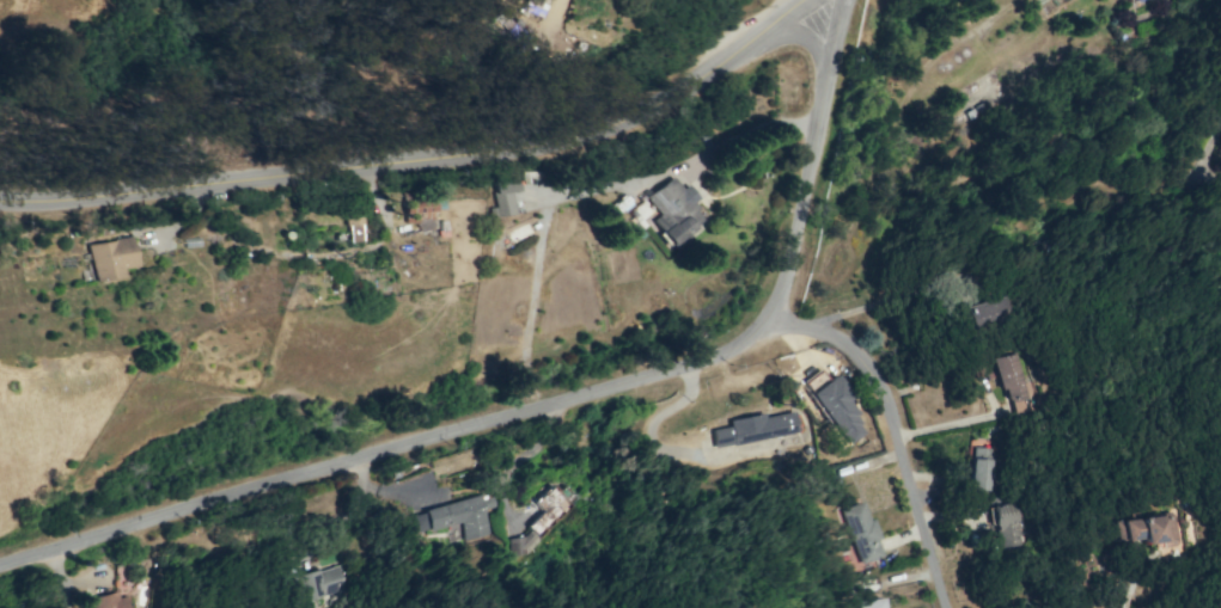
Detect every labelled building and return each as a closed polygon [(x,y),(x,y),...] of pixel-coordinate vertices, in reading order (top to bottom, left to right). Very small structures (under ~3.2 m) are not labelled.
[(651,220),(673,251),(691,238),(687,231),(703,220),(691,203),(697,198),(687,184),(681,188),(672,176),(645,196),(658,215),(651,220)] [(520,191),(518,177),(492,181),(498,216),(514,213),(511,192),(520,191)] [(433,199),(402,199),(402,223),(416,223),(416,229),(433,229),(433,199)] [(121,267),(136,265),(131,237),(87,243),(93,281),(122,276),(121,267)] [(975,328),(1015,320),(1010,297),(971,305),(975,328)] [(1005,401),(1016,398),(1019,413),(1032,410),(1020,353),(996,358),(1005,401)] [(809,393),(848,444),(866,430),(845,403),(852,397),(835,374),(809,393)] [(710,429),(712,446),(794,433),(791,411),(761,416),(761,413),(726,418),(727,426),(710,429)] [(992,490),(994,448),(971,447),(969,489),(992,490)] [(572,504),(547,481),(530,500),(540,509),(524,526),(539,540),(572,504)] [(463,540),(488,534),(482,509),(492,506),(488,492),(417,510),(422,532),(459,522),(463,540)] [(860,564),(882,555),(861,500),(838,508),(860,564)] [(996,548),(1021,546),(1018,503),(994,504),(996,548)] [(1117,541),(1143,538),(1143,544),(1179,541),(1176,514),(1115,520),(1117,541)] [(508,537),(510,553),(532,551),(531,534),(508,537)] [(346,588),(337,562),(294,577),(303,602),(346,588)] [(118,597),(117,591),(91,597),(94,607),(130,607),(127,595),(118,597)] [(883,597),(857,600),(858,607),(884,607),(883,597)]
